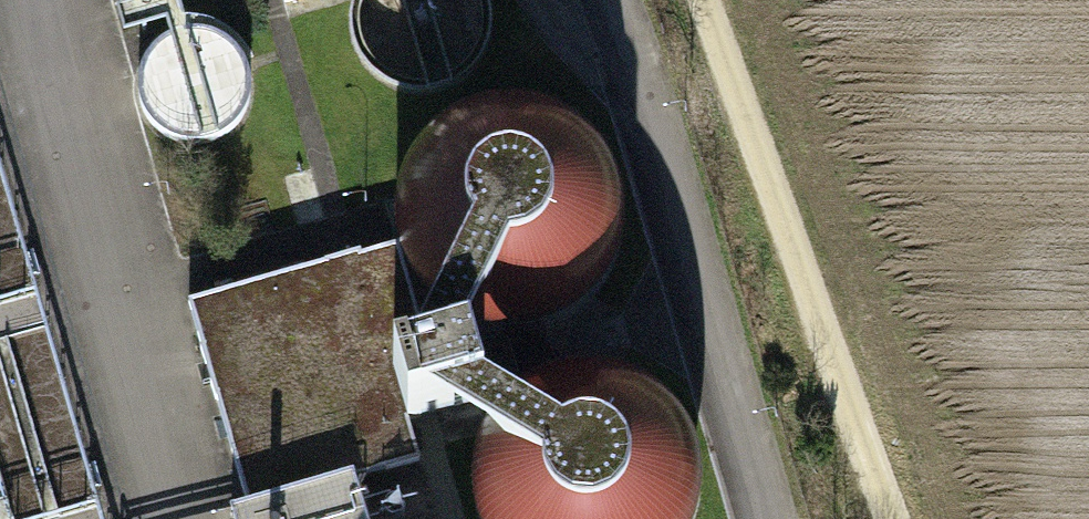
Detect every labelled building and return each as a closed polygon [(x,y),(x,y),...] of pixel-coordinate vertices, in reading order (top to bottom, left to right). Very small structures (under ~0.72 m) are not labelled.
[(474,0),(372,0),(362,7),(354,61),(387,105),(442,113),(486,80),(493,26),(474,0)] [(251,85),(223,51),(180,47),(146,74),(141,118),(169,152),(212,156),(246,129),(251,85)] [(515,131),(471,137),(430,160),(401,197),(389,240),(395,290),(418,331),(456,359),(500,371),(548,365),(587,342),(617,304),(629,261),(623,212),(600,172),(563,143),(515,131)] [(255,518),(360,518),(358,512),(432,490),(366,266),(195,316),(255,518)] [(560,383),(519,407),(490,444),(478,489),(482,518),(715,518),(718,505),(712,459),(688,417),(652,390),(604,377),(560,383)]
